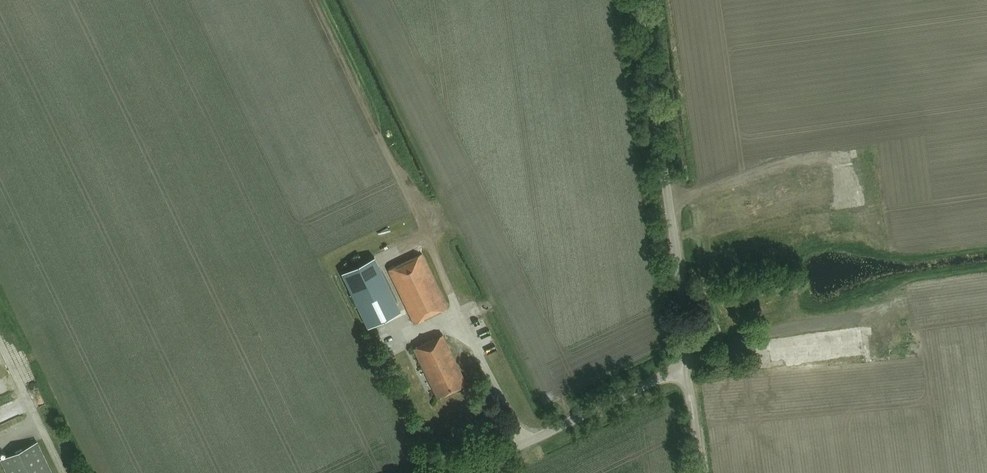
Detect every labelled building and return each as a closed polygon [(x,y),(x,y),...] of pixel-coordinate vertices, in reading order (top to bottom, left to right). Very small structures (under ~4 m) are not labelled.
[(448,308),(422,253),(387,270),(413,324),(448,308)] [(400,312),(374,257),(341,273),(368,328),(400,312)] [(442,334),(413,348),(437,397),(466,383),(442,334)] [(7,472),(51,472),(37,442),(1,459),(7,472)] [(65,458),(68,465),(77,461),(74,454),(65,458)]
